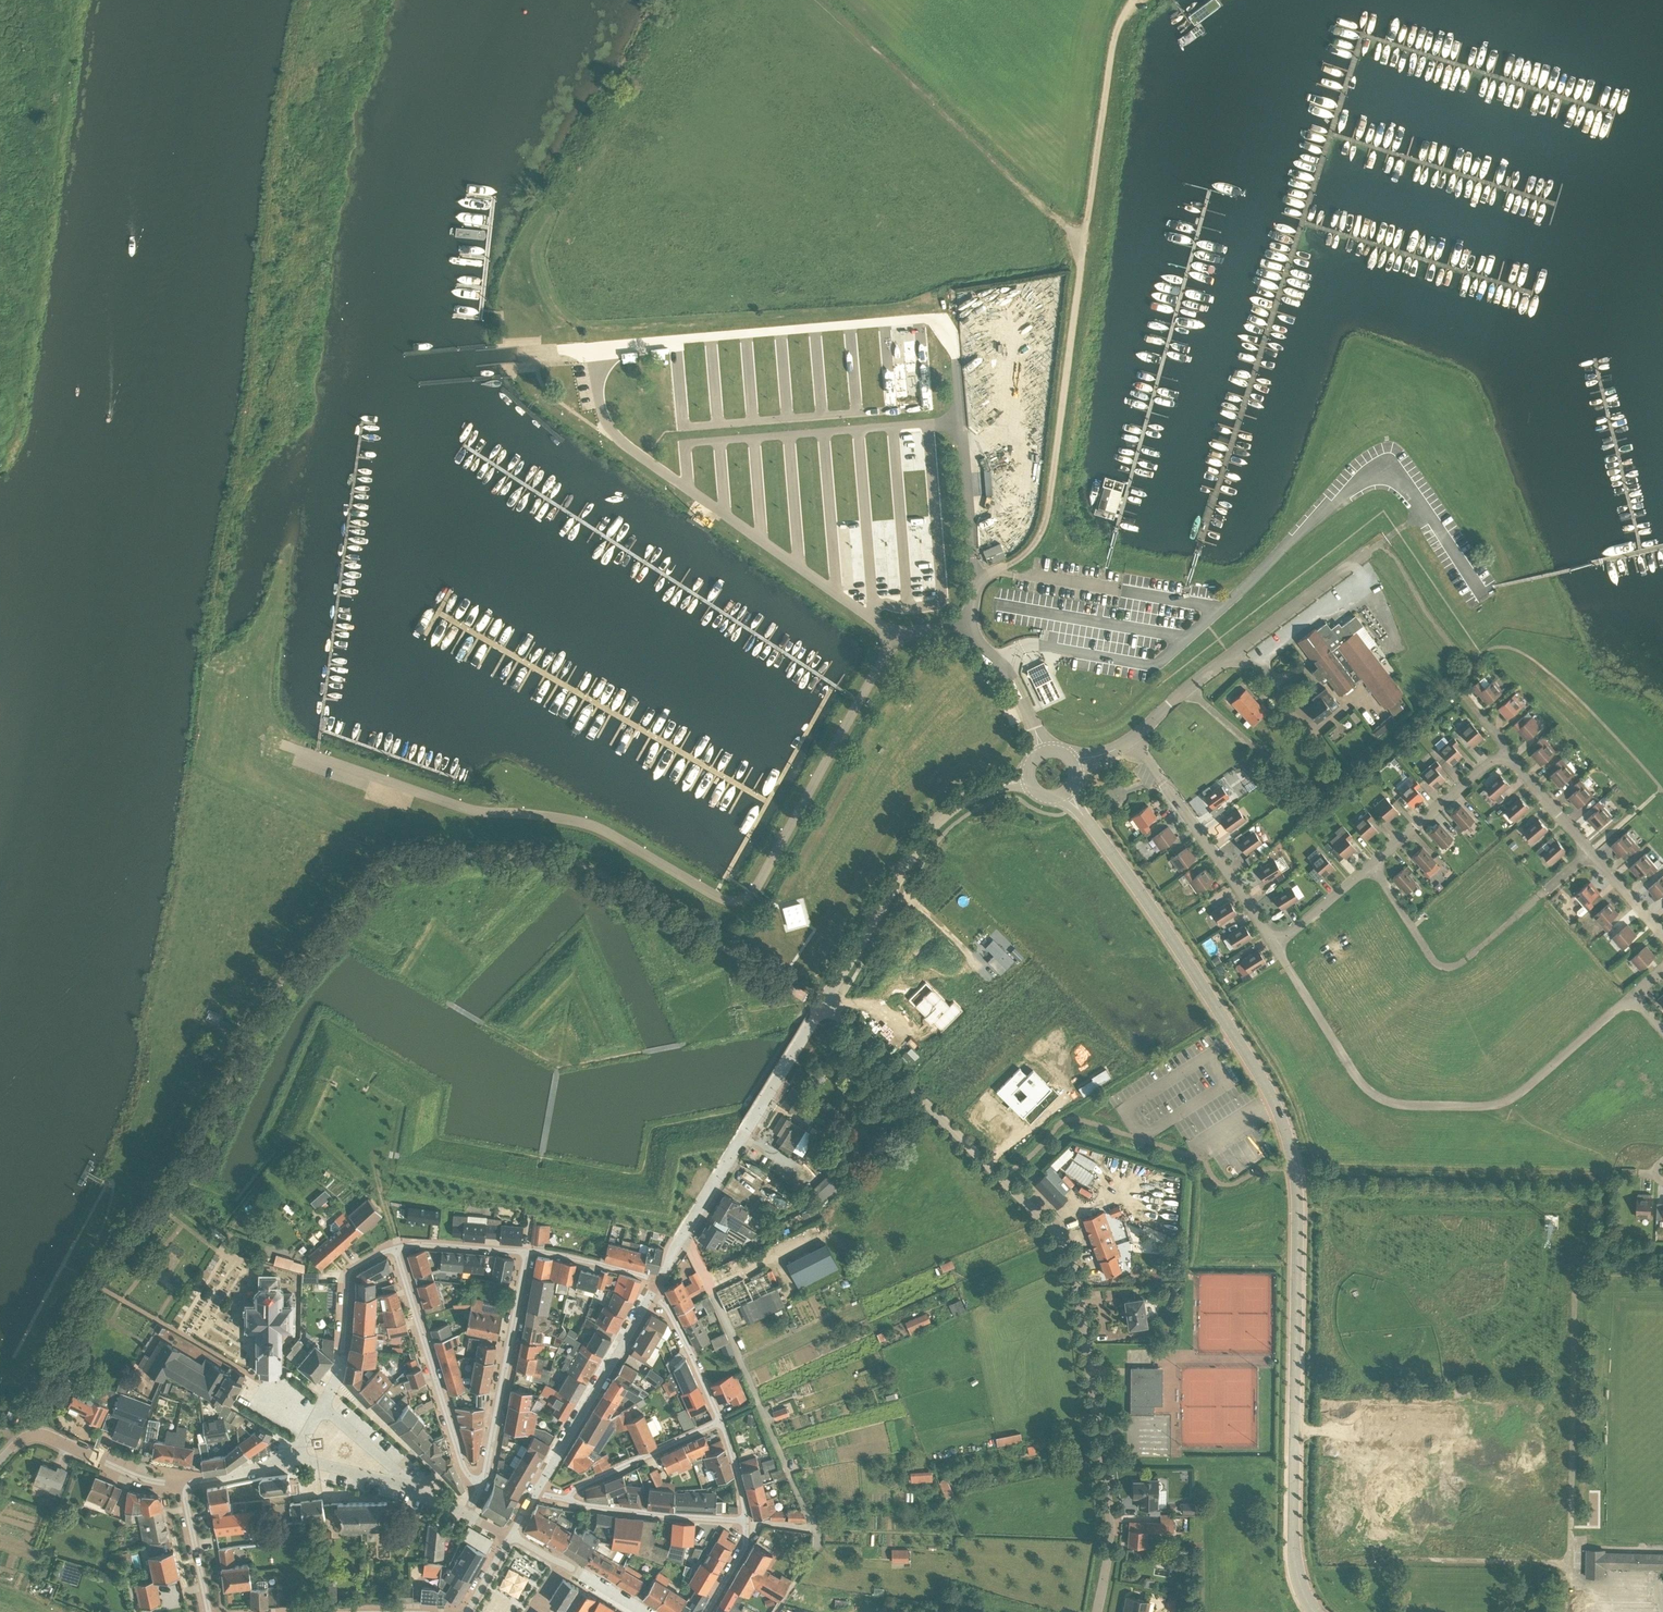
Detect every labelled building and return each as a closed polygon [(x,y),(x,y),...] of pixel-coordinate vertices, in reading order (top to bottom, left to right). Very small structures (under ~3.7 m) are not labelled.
[(1122,490),(1103,485),(1097,506),(1116,512),(1122,490)] [(983,550),(984,553),(989,564),(1006,557),(1000,543),(983,550)] [(1298,641),(1319,668),(1314,673),(1323,682),(1327,678),(1339,694),(1348,688),(1356,682),(1355,681),(1361,677),(1385,708),(1387,707),(1397,699),(1403,694),(1369,649),(1376,643),(1363,625),(1358,619),(1352,618),(1341,627),(1335,626),(1331,629),(1328,625),(1324,624),(1316,630),(1315,628),(1298,641)] [(1044,703),(1060,696),(1047,669),(1048,665),(1045,663),(1043,662),(1028,670),(1029,671),(1027,675),(1031,677),(1044,703)] [(1479,693),(1487,703),(1485,705),(1503,691),(1495,681),(1497,679),(1497,678),(1491,683),(1485,676),(1471,687),(1477,695),(1479,693)] [(1252,725),(1260,717),(1268,710),(1262,703),(1260,705),(1245,689),(1231,702),(1239,710),(1252,725)] [(1334,698),(1329,692),(1307,709),(1317,722),(1332,710),(1327,703),(1334,698)] [(1499,708),(1508,718),(1506,720),(1523,705),(1514,696),(1517,693),(1516,693),(1499,708)] [(1514,725),(1518,729),(1527,739),(1524,741),(1525,742),(1542,727),(1533,717),(1536,715),(1535,714),(1526,722),(1522,718),(1514,725)] [(1389,716),(1371,732),(1376,737),(1393,720),(1389,716)] [(1473,746),(1483,737),(1485,740),(1485,739),(1470,722),(1460,731),(1458,728),(1458,729),(1473,746)] [(1458,743),(1453,737),(1439,749),(1437,747),(1437,748),(1452,765),(1461,756),(1463,758),(1464,758),(1454,747),(1458,743)] [(1533,755),(1541,765),(1559,750),(1558,749),(1556,751),(1543,737),(1538,742),(1541,746),(1530,756),(1530,757),(1533,755)] [(1551,776),(1560,786),(1577,771),(1574,773),(1562,758),(1556,763),(1560,768),(1548,778),(1549,778),(1551,776)] [(1441,766),(1436,760),(1422,773),(1420,770),(1419,771),(1434,788),(1444,780),(1446,782),(1447,781),(1437,770),(1441,766)] [(1510,785),(1501,775),(1486,788),(1495,798),(1499,802),(1504,798),(1501,793),(1510,785)] [(1420,785),(1415,779),(1401,791),(1399,789),(1398,790),(1413,807),(1423,798),(1425,801),(1426,800),(1416,789),(1420,785)] [(1570,798),(1578,807),(1596,792),(1595,792),(1593,794),(1580,780),(1575,785),(1578,789),(1567,799),(1567,800),(1570,798)] [(1205,797),(1213,808),(1229,797),(1221,785),(1212,791),(1209,787),(1202,792),(1206,796),(1205,797)] [(1388,821),(1398,812),(1400,814),(1385,797),(1375,805),(1373,803),(1388,821)] [(1530,808),(1521,797),(1506,810),(1515,821),(1530,808)] [(1588,819),(1597,829),(1614,814),(1614,813),(1611,815),(1599,801),(1593,806),(1597,810),(1586,820),(1586,821),(1588,819)] [(1459,832),(1463,829),(1474,820),(1461,805),(1451,814),(1459,823),(1454,827),(1459,832)] [(1144,833),(1149,829),(1150,829),(1146,824),(1159,815),(1158,815),(1156,816),(1148,806),(1130,819),(1130,820),(1133,818),(1144,833)] [(1221,820),(1229,831),(1245,820),(1237,808),(1221,820)] [(1366,839),(1376,831),(1378,833),(1379,832),(1369,822),(1374,818),(1368,811),(1364,815),(1354,824),(1352,822),(1351,822),(1366,839)] [(1548,829),(1539,819),(1524,832),(1533,842),(1548,829)] [(1440,824),(1429,833),(1442,848),(1452,839),(1440,824)] [(1178,835),(1176,837),(1168,826),(1150,839),(1150,840),(1153,838),(1160,849),(1179,835),(1178,835)] [(1346,830),(1332,843),(1345,858),(1355,849),(1357,852),(1358,851),(1348,840),(1352,836),(1346,830)] [(1238,843),(1246,854),(1249,852),(1253,849),(1262,842),(1254,831),(1245,838),(1242,833),(1235,838),(1238,843)] [(1633,852),(1639,847),(1627,833),(1629,831),(1612,846),(1618,853),(1615,855),(1618,858),(1630,848),(1633,852)] [(1552,864),(1567,851),(1558,840),(1556,841),(1553,837),(1536,851),(1541,856),(1543,854),(1552,864)] [(1514,840),(1509,844),(1514,850),(1519,846),(1514,840)] [(1329,852),(1330,851),(1333,848),(1328,842),(1323,846),(1329,852)] [(1197,856),(1195,858),(1187,847),(1169,861),(1172,859),(1179,870),(1198,857),(1197,856)] [(1423,847),(1412,856),(1425,871),(1436,862),(1423,847)] [(1324,876),(1334,868),(1336,870),(1321,852),(1311,861),(1309,859),(1324,876)] [(1637,879),(1646,872),(1648,869),(1652,874),(1658,869),(1645,854),(1648,852),(1647,852),(1630,867),(1639,877),(1636,879),(1637,879)] [(1258,870),(1258,872),(1265,882),(1275,876),(1278,881),(1285,877),(1274,860),(1258,870)] [(1408,874),(1413,870),(1408,865),(1393,878),(1406,892),(1416,883),(1408,874)] [(1213,880),(1207,872),(1205,869),(1187,883),(1190,881),(1197,892),(1216,879),(1215,878),(1213,880)] [(1649,888),(1654,894),(1652,897),(1655,901),(1662,894),(1662,876),(1649,888)] [(1283,885),(1286,890),(1291,887),(1288,882),(1283,885)] [(1602,889),(1599,891),(1591,882),(1574,897),(1576,895),(1584,904),(1578,910),(1577,913),(1579,915),(1582,915),(1595,904),(1591,899),(1602,890),(1602,889)] [(1275,897),(1282,909),(1298,899),(1291,887),(1275,897)] [(1236,913),(1229,901),(1212,912),(1220,923),(1236,913)] [(806,922),(800,903),(784,908),(789,927),(806,922)] [(1593,918),(1595,916),(1604,926),(1607,931),(1614,925),(1610,921),(1621,911),(1620,911),(1618,913),(1609,903),(1592,918),(1593,918)] [(1639,932),(1637,934),(1628,924),(1611,939),(1611,940),(1614,938),(1622,948),(1639,933),(1639,932)] [(1251,937),(1244,925),(1227,936),(1235,947),(1251,937)] [(994,937),(984,946),(991,953),(985,958),(1001,974),(1016,960),(994,937)] [(1657,954),(1655,956),(1647,946),(1629,961),(1630,961),(1632,959),(1641,969),(1658,954),(1657,954)] [(1255,968),(1265,962),(1258,950),(1241,961),(1252,977),(1258,973),(1255,968)] [(1212,959),(1211,959),(1215,965),(1221,961),(1218,955),(1212,959)] [(915,1010),(944,1039),(965,1018),(960,1014),(970,1003),(961,994),(950,1006),(933,989),(915,1010)] [(216,1024),(221,1016),(210,1009),(205,1018),(216,1024)] [(1020,1067),(997,1090),(1023,1116),(1047,1093),(1020,1067)] [(1098,1085),(1097,1083),(1108,1076),(1103,1068),(1092,1075),(1093,1077),(1083,1083),(1087,1091),(1098,1085)] [(791,1109),(799,1096),(793,1092),(785,1105),(791,1109)] [(806,1130),(792,1121),(782,1115),(773,1130),(780,1135),(777,1141),(782,1144),(779,1148),(790,1155),(806,1130)] [(1073,1154),(1090,1175),(1100,1167),(1084,1146),(1073,1154)] [(1057,1208),(1065,1200),(1068,1197),(1046,1173),(1035,1184),(1057,1208)] [(314,1207),(329,1196),(324,1189),(309,1200),(314,1207)] [(1652,1195),(1641,1194),(1638,1194),(1637,1217),(1651,1218),(1652,1195)] [(712,1215),(722,1220),(730,1225),(750,1237),(754,1231),(741,1223),(749,1210),(747,1209),(741,1205),(724,1195),(712,1215)] [(382,1214),(375,1206),(368,1198),(349,1214),(356,1223),(363,1231),(382,1214)] [(321,1213),(329,1206),(326,1202),(317,1209),(321,1213)] [(435,1223),(438,1223),(439,1223),(441,1210),(409,1205),(407,1219),(435,1223)] [(814,1208),(802,1214),(804,1219),(817,1212),(814,1208)] [(356,1223),(349,1214),(348,1214),(345,1210),(335,1219),(341,1226),(329,1237),(341,1251),(363,1231),(356,1223)] [(1106,1276),(1121,1270),(1117,1257),(1120,1256),(1104,1212),(1084,1219),(1099,1261),(1100,1260),(1106,1276)] [(493,1237),(495,1219),(487,1218),(487,1223),(464,1222),(463,1239),(485,1241),(485,1236),(493,1237)] [(524,1226),(501,1225),(501,1220),(495,1219),(493,1237),(500,1238),(500,1242),(522,1244),(524,1226)] [(547,1225),(546,1225),(534,1223),(532,1243),(544,1245),(544,1244),(547,1225)] [(726,1232),(720,1228),(711,1223),(708,1227),(706,1226),(699,1237),(718,1249),(725,1238),(732,1243),(735,1238),(742,1242),(751,1238),(750,1237),(730,1225),(726,1232)] [(608,1246),(604,1259),(617,1263),(623,1239),(622,1245),(614,1243),(616,1237),(610,1236),(608,1246)] [(332,1258),(341,1251),(329,1237),(309,1254),(321,1268),(330,1261),(331,1262),(334,1260),(332,1258)] [(630,1266),(636,1242),(623,1239),(617,1263),(630,1266)] [(643,1270),(648,1245),(636,1242),(630,1266),(643,1270)] [(826,1242),(787,1262),(800,1288),(839,1267),(826,1242)] [(664,1249),(653,1246),(648,1245),(643,1270),(658,1273),(664,1249)] [(415,1276),(432,1271),(425,1250),(408,1255),(415,1276)] [(462,1270),(464,1253),(442,1251),(441,1258),(441,1269),(461,1271),(462,1270)] [(485,1270),(485,1266),(486,1255),(464,1253),(462,1270),(461,1271),(481,1273),(485,1273),(485,1270)] [(493,1278),(510,1281),(514,1259),(497,1256),(493,1278)] [(573,1283),(576,1263),(538,1256),(534,1276),(555,1280),(573,1283)] [(292,1261),(293,1261),(279,1257),(277,1265),(290,1269),(305,1272),(305,1264),(292,1261)] [(376,1279),(391,1270),(388,1257),(357,1274),(356,1298),(376,1294),(376,1279)] [(596,1287),(599,1274),(581,1269),(575,1291),(584,1293),(585,1288),(595,1291),(596,1287)] [(604,1289),(609,1271),(600,1270),(599,1274),(596,1287),(604,1289)] [(417,1284),(418,1286),(434,1281),(432,1271),(415,1276),(416,1278),(417,1284)] [(671,1300),(703,1284),(696,1271),(689,1275),(692,1282),(685,1285),(682,1280),(666,1289),(671,1300)] [(319,1272),(308,1272),(303,1272),(303,1283),(319,1283),(319,1272)] [(736,1307),(739,1306),(748,1323),(783,1306),(776,1289),(775,1289),(767,1272),(745,1282),(743,1279),(717,1292),(727,1312),(736,1307)] [(629,1276),(619,1274),(616,1284),(613,1291),(632,1300),(633,1300),(641,1281),(629,1276)] [(528,1310),(547,1313),(549,1314),(555,1280),(534,1276),(528,1310)] [(278,1368),(282,1368),(281,1329),(292,1329),(292,1309),(296,1309),(296,1300),(292,1300),(292,1293),(282,1293),(277,1288),(277,1277),(262,1277),(262,1288),(257,1293),(257,1305),(254,1305),(248,1305),(248,1329),(254,1329),(257,1329),(257,1368),(261,1368),(261,1375),(278,1375),(278,1368)] [(418,1286),(427,1314),(445,1309),(443,1301),(441,1302),(434,1281),(418,1286)] [(508,1283),(493,1281),(491,1290),(507,1292),(508,1283)] [(556,1291),(567,1293),(568,1285),(558,1283),(556,1291)] [(690,1295),(705,1289),(703,1284),(671,1300),(678,1314),(695,1304),(697,1309),(705,1305),(711,1302),(708,1295),(693,1302),(690,1295)] [(376,1311),(401,1305),(397,1290),(376,1296),(376,1294),(356,1298),(355,1315),(375,1316),(376,1311)] [(604,1305),(623,1316),(624,1316),(632,1300),(613,1291),(608,1290),(606,1294),(611,1296),(607,1306),(606,1306),(604,1305)] [(498,1336),(503,1312),(482,1308),(484,1300),(473,1297),(471,1309),(470,1309),(468,1318),(469,1318),(467,1330),(498,1336)] [(563,1311),(566,1312),(571,1313),(573,1313),(576,1299),(567,1297),(563,1311)] [(1129,1326),(1147,1324),(1143,1297),(1125,1300),(1129,1326)] [(961,1299),(949,1305),(954,1316),(966,1310),(961,1299)] [(709,1313),(715,1310),(711,1302),(705,1305),(709,1313)] [(697,1309),(695,1304),(678,1314),(685,1326),(698,1319),(692,1307),(695,1305),(697,1309)] [(375,1316),(355,1315),(354,1330),(354,1331),(382,1332),(385,1333),(388,1332),(389,1337),(409,1332),(401,1305),(376,1311),(375,1316)] [(623,1316),(604,1305),(596,1320),(606,1325),(615,1330),(623,1317),(623,1316)] [(590,1306),(587,1315),(591,1317),(596,1309),(590,1306)] [(550,1327),(551,1319),(546,1318),(547,1313),(528,1310),(525,1323),(532,1324),(532,1327),(545,1332),(552,1334),(552,1333),(554,1328),(550,1327)] [(668,1323),(668,1322),(652,1313),(645,1324),(662,1333),(668,1323)] [(927,1313),(905,1322),(911,1335),(920,1331),(919,1329),(920,1329),(919,1326),(930,1321),(927,1313)] [(596,1329),(599,1324),(586,1317),(584,1323),(596,1329)] [(711,1341),(706,1330),(700,1318),(698,1319),(685,1326),(696,1349),(711,1341)] [(542,1344),(545,1332),(532,1327),(532,1324),(525,1323),(522,1341),(542,1344)] [(435,1342),(453,1336),(449,1324),(431,1329),(435,1342)] [(656,1343),(662,1333),(645,1324),(639,1335),(656,1343)] [(564,1339),(567,1333),(564,1328),(558,1336),(564,1339)] [(611,1338),(602,1333),(596,1329),(589,1342),(586,1345),(583,1343),(567,1334),(567,1333),(564,1339),(579,1348),(579,1349),(598,1360),(611,1338)] [(385,1333),(382,1332),(354,1331),(351,1347),(351,1348),(377,1350),(378,1349),(375,1349),(377,1338),(383,1339),(384,1333),(385,1333)] [(720,1346),(721,1346),(729,1341),(725,1333),(711,1340),(715,1348),(720,1346)] [(453,1345),(460,1343),(457,1335),(453,1336),(435,1342),(438,1351),(453,1346),(453,1345)] [(553,1346),(558,1346),(564,1339),(558,1336),(556,1335),(553,1346)] [(645,1362),(656,1343),(639,1335),(633,1346),(637,1348),(633,1355),(645,1362)] [(333,1359),(335,1338),(324,1337),(322,1348),(316,1343),(308,1351),(301,1345),(304,1343),(299,1338),(292,1346),(293,1347),(287,1354),(316,1379),(333,1359)] [(496,1346),(478,1342),(479,1339),(469,1337),(467,1349),(477,1351),(475,1359),(493,1361),(496,1346)] [(181,1351),(170,1345),(167,1344),(160,1340),(151,1357),(145,1354),(139,1365),(148,1371),(163,1379),(164,1380),(168,1373),(189,1386),(202,1363),(181,1351)] [(558,1346),(553,1346),(542,1344),(522,1341),(520,1354),(540,1357),(542,1357),(542,1351),(544,1351),(545,1347),(549,1348),(549,1351),(557,1352),(558,1346)] [(722,1349),(726,1358),(734,1354),(729,1341),(721,1346),(722,1349)] [(457,1359),(453,1346),(438,1351),(451,1394),(462,1391),(465,1389),(461,1377),(462,1377),(457,1359)] [(376,1366),(377,1350),(351,1348),(349,1360),(345,1380),(354,1390),(367,1379),(363,1376),(364,1365),(376,1366)] [(598,1360),(579,1349),(575,1356),(569,1352),(566,1357),(592,1371),(598,1360)] [(669,1369),(674,1365),(684,1356),(679,1351),(666,1363),(669,1369)] [(540,1357),(520,1354),(517,1369),(534,1372),(533,1380),(548,1383),(551,1370),(543,1369),(545,1358),(540,1357)] [(586,1382),(592,1371),(566,1357),(564,1360),(570,1364),(566,1371),(569,1373),(586,1382)] [(212,1362),(213,1362),(206,1358),(202,1363),(189,1386),(210,1399),(211,1398),(218,1402),(218,1401),(221,1397),(231,1402),(236,1393),(242,1382),(245,1375),(231,1367),(230,1366),(228,1371),(212,1362)] [(683,1392),(697,1384),(686,1358),(676,1368),(674,1365),(669,1369),(671,1373),(668,1375),(671,1381),(678,1394),(680,1393),(683,1392)] [(406,1362),(410,1372),(417,1369),(414,1359),(412,1360),(406,1362)] [(462,1377),(461,1377),(465,1389),(470,1388),(477,1389),(488,1390),(493,1361),(475,1359),(472,1375),(462,1377)] [(637,1371),(632,1369),(623,1363),(613,1379),(643,1397),(649,1393),(641,1388),(642,1387),(631,1381),(637,1371)] [(1155,1367),(1142,1367),(1131,1367),(1131,1414),(1154,1415),(1155,1367)] [(370,1402),(392,1382),(380,1368),(368,1379),(367,1379),(354,1390),(368,1404),(370,1402)] [(394,1384),(392,1382),(370,1402),(381,1413),(388,1406),(386,1404),(393,1397),(397,1393),(398,1393),(400,1391),(402,1389),(404,1391),(406,1389),(408,1388),(426,1381),(421,1368),(417,1369),(410,1372),(407,1373),(409,1378),(401,1381),(394,1384)] [(650,1368),(644,1377),(657,1386),(664,1378),(650,1368)] [(576,1400),(586,1382),(569,1373),(558,1390),(576,1400)] [(720,1401),(730,1397),(734,1405),(746,1399),(735,1374),(712,1384),(720,1401)] [(171,1382),(164,1380),(163,1379),(160,1389),(168,1392),(171,1382)] [(549,1384),(554,1387),(557,1382),(551,1379),(549,1384)] [(643,1397),(613,1379),(599,1401),(614,1410),(624,1394),(637,1401),(643,1397)] [(418,1392),(429,1388),(426,1381),(408,1388),(406,1389),(407,1393),(410,1403),(414,1402),(412,1397),(418,1395),(418,1392)] [(124,1384),(123,1383),(120,1382),(116,1392),(101,1427),(103,1428),(103,1427),(115,1432),(113,1436),(113,1435),(112,1436),(137,1446),(152,1404),(128,1395),(129,1392),(127,1391),(128,1386),(124,1384)] [(550,1393),(553,1394),(556,1389),(546,1383),(541,1393),(548,1397),(550,1393)] [(101,1427),(116,1392),(100,1384),(98,1388),(97,1388),(94,1393),(95,1394),(95,1395),(101,1398),(99,1403),(90,1399),(91,1398),(91,1396),(90,1394),(89,1393),(87,1392),(86,1391),(84,1391),(82,1392),(81,1392),(80,1393),(78,1398),(73,1396),(72,1398),(72,1397),(71,1399),(72,1400),(69,1405),(88,1415),(85,1420),(101,1427)] [(174,1384),(170,1392),(184,1398),(190,1400),(193,1393),(187,1390),(188,1389),(185,1388),(185,1389),(174,1384)] [(709,1409),(705,1401),(697,1384),(683,1392),(680,1393),(687,1408),(688,1407),(688,1408),(696,1426),(697,1425),(696,1423),(698,1423),(696,1419),(694,1420),(693,1416),(709,1409)] [(485,1408),(488,1390),(477,1389),(477,1408),(456,1408),(461,1427),(482,1427),(485,1408)] [(540,1394),(523,1391),(512,1389),(509,1404),(529,1408),(530,1408),(532,1409),(540,1394)] [(576,1400),(558,1390),(556,1389),(553,1394),(547,1403),(555,1407),(553,1412),(565,1419),(576,1400)] [(410,1404),(410,1403),(407,1393),(404,1396),(397,1402),(393,1397),(386,1404),(388,1406),(381,1413),(389,1421),(410,1404)] [(418,1413),(434,1405),(432,1399),(423,1403),(423,1402),(416,1405),(417,1407),(415,1409),(410,1403),(410,1404),(389,1421),(399,1431),(420,1416),(419,1415),(420,1414),(418,1413)] [(609,1418),(614,1410),(599,1401),(593,1412),(607,1421),(612,1418),(609,1418)] [(25,1408),(15,1405),(11,1403),(6,1416),(20,1422),(25,1408)] [(530,1408),(529,1408),(509,1404),(505,1430),(533,1435),(535,1427),(538,1412),(531,1409),(532,1409),(530,1408)] [(205,1433),(206,1441),(206,1442),(207,1442),(229,1437),(228,1431),(236,1430),(236,1425),(224,1417),(230,1408),(228,1407),(224,1405),(219,1413),(220,1414),(217,1419),(203,1422),(205,1433)] [(696,1426),(688,1408),(688,1407),(687,1408),(676,1413),(685,1431),(696,1426)] [(776,1419),(789,1414),(787,1407),(773,1412),(776,1419)] [(248,1455),(254,1451),(269,1440),(254,1433),(253,1432),(251,1434),(242,1425),(241,1425),(243,1421),(234,1416),(236,1412),(230,1408),(224,1417),(236,1425),(236,1430),(237,1429),(240,1441),(239,1443),(237,1444),(248,1455)] [(657,1444),(653,1434),(659,1431),(653,1419),(648,1421),(644,1414),(633,1419),(629,1408),(621,1413),(625,1423),(627,1427),(629,1426),(640,1452),(657,1444)] [(612,1418),(607,1421),(593,1412),(565,1458),(581,1470),(593,1462),(598,1472),(613,1464),(608,1453),(605,1455),(604,1452),(601,1454),(600,1452),(615,1429),(616,1430),(618,1431),(627,1427),(625,1423),(621,1413),(612,1418)] [(421,1424),(425,1420),(420,1414),(419,1415),(420,1416),(399,1431),(419,1451),(429,1440),(431,1439),(426,1434),(429,1432),(421,1424)] [(173,1459),(178,1426),(177,1426),(176,1431),(167,1429),(165,1441),(156,1440),(160,1421),(150,1419),(146,1439),(152,1440),(151,1447),(154,1448),(153,1456),(165,1458),(168,1459),(170,1459),(172,1459),(172,1460),(173,1460),(173,1459)] [(273,1433),(254,1422),(250,1419),(247,1424),(259,1432),(258,1434),(254,1431),(253,1432),(254,1433),(269,1440),(273,1433)] [(201,1452),(200,1446),(199,1446),(184,1444),(187,1428),(178,1426),(173,1459),(174,1459),(177,1461),(180,1460),(192,1462),(193,1456),(201,1458),(200,1452),(201,1452)] [(478,1458),(482,1427),(461,1427),(465,1439),(469,1459),(478,1458)] [(545,1430),(535,1427),(533,1435),(534,1435),(528,1446),(543,1455),(555,1435),(554,1435),(545,1430)] [(1020,1432),(994,1435),(995,1444),(1020,1441),(1020,1432)] [(444,1449),(449,1449),(444,1435),(432,1440),(431,1439),(429,1440),(419,1451),(430,1461),(444,1449)] [(725,1448),(722,1440),(709,1446),(704,1436),(684,1445),(690,1461),(697,1459),(696,1457),(701,1455),(702,1458),(703,1457),(725,1448)] [(207,1442),(206,1442),(206,1441),(199,1442),(198,1442),(199,1446),(200,1446),(201,1452),(200,1452),(201,1458),(204,1473),(225,1469),(228,1469),(223,1455),(210,1457),(209,1451),(207,1442)] [(228,1469),(248,1455),(237,1444),(225,1454),(223,1455),(228,1469)] [(692,1465),(690,1461),(684,1445),(661,1455),(668,1472),(676,1468),(678,1472),(692,1465)] [(543,1455),(528,1446),(527,1446),(521,1456),(537,1466),(543,1455)] [(734,1476),(734,1475),(725,1448),(703,1457),(708,1470),(713,1468),(718,1482),(734,1476)] [(451,1463),(453,1463),(453,1462),(449,1449),(444,1449),(430,1461),(442,1472),(451,1463)] [(783,1468),(778,1469),(773,1453),(771,1454),(772,1459),(762,1461),(765,1472),(761,1473),(759,1465),(759,1466),(757,1458),(740,1462),(746,1487),(763,1483),(775,1479),(771,1472),(784,1468),(783,1468)] [(531,1476),(537,1466),(521,1456),(515,1467),(531,1476)] [(61,1486),(63,1480),(67,1470),(58,1466),(57,1469),(42,1463),(34,1483),(50,1490),(50,1491),(61,1495),(64,1487),(61,1486)] [(459,1491),(465,1488),(453,1463),(451,1463),(442,1472),(459,1491)] [(525,1488),(531,1476),(515,1467),(508,1478),(511,1479),(525,1488)] [(787,1476),(784,1468),(771,1472),(775,1479),(787,1476)] [(659,1489),(674,1490),(674,1482),(664,1482),(657,1469),(650,1472),(657,1488),(659,1489)] [(508,1478),(507,1477),(497,1472),(496,1474),(495,1479),(494,1480),(493,1488),(492,1492),(488,1499),(482,1510),(494,1517),(499,1507),(501,1508),(505,1502),(502,1501),(506,1493),(507,1493),(508,1490),(504,1488),(507,1482),(509,1483),(511,1479),(508,1478)] [(908,1473),(909,1482),(931,1481),(931,1472),(908,1473)] [(291,1491),(289,1479),(289,1474),(263,1478),(259,1482),(261,1491),(265,1495),(291,1491)] [(644,1486),(626,1484),(623,1475),(604,1482),(609,1502),(608,1495),(616,1493),(620,1503),(631,1505),(641,1506),(642,1501),(644,1486)] [(122,1487),(97,1477),(96,1476),(87,1498),(102,1505),(100,1508),(112,1512),(122,1487)] [(954,1494),(947,1478),(941,1480),(942,1482),(940,1483),(946,1497),(954,1494)] [(515,1505),(525,1488),(511,1479),(509,1483),(507,1482),(504,1488),(508,1490),(507,1493),(506,1493),(502,1501),(505,1502),(501,1508),(499,1507),(494,1517),(504,1523),(507,1518),(515,1505)] [(1139,1508),(1158,1508),(1158,1490),(1160,1488),(1162,1487),(1162,1483),(1159,1480),(1159,1479),(1144,1479),(1144,1481),(1134,1481),(1133,1498),(1139,1498),(1139,1508)] [(587,1500),(609,1502),(604,1482),(586,1489),(587,1500)] [(750,1503),(773,1498),(773,1497),(771,1497),(770,1490),(765,1491),(763,1483),(746,1487),(750,1503)] [(212,1509),(213,1515),(227,1513),(226,1508),(232,1507),(227,1485),(207,1489),(212,1509)] [(659,1489),(657,1488),(650,1487),(648,1503),(642,1503),(642,1501),(641,1506),(674,1510),(675,1491),(674,1491),(674,1490),(659,1489)] [(141,1511),(140,1494),(129,1490),(127,1494),(126,1512),(132,1512),(137,1511),(141,1511)] [(674,1510),(722,1512),(723,1502),(716,1501),(717,1492),(685,1491),(685,1492),(675,1491),(674,1510)] [(141,1511),(163,1508),(162,1498),(158,1495),(140,1494),(141,1511)] [(785,1520),(786,1510),(776,1510),(773,1498),(750,1503),(754,1520),(770,1516),(770,1520),(785,1520)] [(326,1519),(324,1505),(323,1499),(302,1501),(303,1512),(305,1522),(326,1519)] [(58,1503),(54,1501),(50,1507),(53,1509),(58,1503)] [(303,1512),(302,1501),(291,1503),(292,1513),(303,1512)] [(361,1529),(361,1528),(360,1502),(338,1503),(338,1511),(334,1511),(335,1528),(340,1528),(340,1529),(343,1529),(361,1529)] [(388,1528),(388,1513),(387,1502),(360,1502),(361,1528),(388,1528)] [(1195,1503),(1192,1503),(1183,1503),(1183,1513),(1195,1513),(1195,1503)] [(559,1514),(563,1509),(538,1504),(534,1510),(532,1512),(533,1513),(525,1528),(547,1540),(560,1514),(559,1514)] [(141,1511),(137,1511),(138,1514),(140,1514),(148,1543),(168,1538),(170,1538),(165,1516),(163,1508),(141,1511)] [(265,1528),(263,1509),(227,1513),(213,1515),(217,1533),(260,1528),(262,1544),(277,1542),(275,1526),(265,1528)] [(807,1521),(802,1510),(788,1510),(788,1520),(807,1521)] [(613,1525),(614,1516),(597,1513),(594,1530),(587,1525),(585,1528),(586,1529),(583,1534),(582,1533),(570,1554),(577,1558),(584,1562),(597,1541),(593,1538),(611,1541),(613,1525)] [(1147,1545),(1147,1528),(1174,1528),(1174,1513),(1160,1513),(1160,1520),(1130,1520),(1129,1538),(1127,1539),(1127,1541),(1128,1542),(1128,1545),(1147,1545)] [(560,1548),(574,1522),(560,1514),(547,1540),(560,1548)] [(622,1549),(626,1517),(615,1516),(614,1516),(613,1525),(611,1541),(611,1545),(616,1548),(618,1548),(617,1548),(622,1549)] [(656,1544),(658,1520),(626,1517),(622,1549),(634,1551),(634,1554),(660,1563),(668,1549),(656,1544)] [(570,1554),(582,1533),(574,1529),(577,1524),(574,1522),(560,1548),(570,1554)] [(703,1546),(704,1524),(683,1522),(681,1544),(671,1543),(669,1550),(668,1549),(660,1563),(664,1565),(667,1555),(683,1561),(685,1554),(686,1544),(703,1546)] [(443,1558),(446,1531),(429,1523),(426,1556),(443,1558)] [(735,1543),(726,1538),(730,1532),(723,1528),(705,1563),(718,1572),(735,1543)] [(779,1529),(778,1537),(811,1542),(813,1533),(779,1529)] [(332,1542),(331,1531),(324,1532),(324,1543),(332,1542)] [(174,1550),(172,1550),(168,1538),(148,1543),(146,1543),(149,1556),(148,1556),(154,1581),(180,1575),(174,1550)] [(611,1545),(611,1541),(593,1538),(597,1541),(584,1562),(615,1580),(625,1565),(612,1557),(617,1548),(618,1548),(616,1548),(611,1545)] [(448,1566),(449,1566),(443,1577),(447,1577),(446,1578),(466,1589),(487,1553),(461,1539),(448,1566)] [(773,1554),(754,1544),(752,1542),(729,1586),(739,1591),(746,1595),(749,1597),(756,1586),(779,1600),(791,1580),(782,1575),(781,1577),(765,1568),(773,1554)] [(225,1589),(253,1586),(249,1563),(236,1565),(233,1546),(219,1548),(222,1567),(225,1589)] [(695,1548),(692,1556),(698,1559),(702,1549),(695,1548)] [(892,1549),(893,1562),(909,1561),(908,1548),(892,1549)] [(1587,1548),(1587,1577),(1604,1577),(1604,1567),(1662,1568),(1662,1553),(1605,1551),(1605,1548),(1587,1548)] [(123,1560),(129,1558),(127,1552),(121,1553),(123,1560)] [(437,1576),(438,1563),(422,1562),(421,1575),(437,1576)] [(705,1563),(704,1563),(702,1562),(690,1582),(697,1586),(706,1592),(718,1572),(705,1563)] [(641,1596),(648,1584),(642,1580),(646,1575),(628,1563),(626,1566),(625,1565),(615,1580),(635,1592),(641,1596)] [(442,1565),(441,1576),(443,1577),(449,1566),(448,1566),(442,1565)] [(686,1597),(667,1584),(670,1579),(660,1572),(655,1579),(664,1584),(653,1603),(667,1611),(676,1611),(686,1597)] [(447,1577),(443,1577),(441,1576),(440,1578),(440,1585),(441,1586),(438,1590),(435,1588),(423,1587),(422,1597),(422,1601),(437,1602),(446,1602),(449,1596),(458,1602),(466,1589),(446,1578),(447,1577)] [(597,1598),(563,1578),(549,1600),(565,1610),(563,1611),(587,1611),(597,1598)] [(641,1596),(653,1603),(664,1584),(655,1579),(651,1585),(648,1584),(641,1596)] [(277,1606),(276,1587),(267,1587),(267,1582),(265,1580),(259,1580),(257,1582),(254,1588),(251,1588),(251,1596),(249,1596),(249,1607),(277,1606)] [(162,1603),(156,1581),(136,1586),(142,1608),(162,1603)] [(697,1586),(690,1582),(690,1583),(696,1586),(690,1596),(689,1595),(688,1598),(686,1597),(676,1611),(700,1611),(708,1599),(709,1593),(706,1592),(697,1586)] [(413,1601),(413,1596),(413,1585),(397,1586),(397,1602),(413,1601)] [(733,1611),(740,1611),(742,1609),(732,1604),(739,1591),(729,1586),(726,1592),(720,1601),(718,1604),(733,1611)] [(1138,1599),(1127,1597),(1124,1611),(1148,1611),(1150,1601),(1138,1599)] [(617,1611),(597,1598),(587,1611),(616,1611),(617,1611)] [(844,1598),(844,1600),(835,1599),(835,1606),(848,1607),(849,1601),(849,1599),(844,1598)] [(1169,1610),(1176,1610),(1175,1600),(1168,1600),(1169,1610)]
